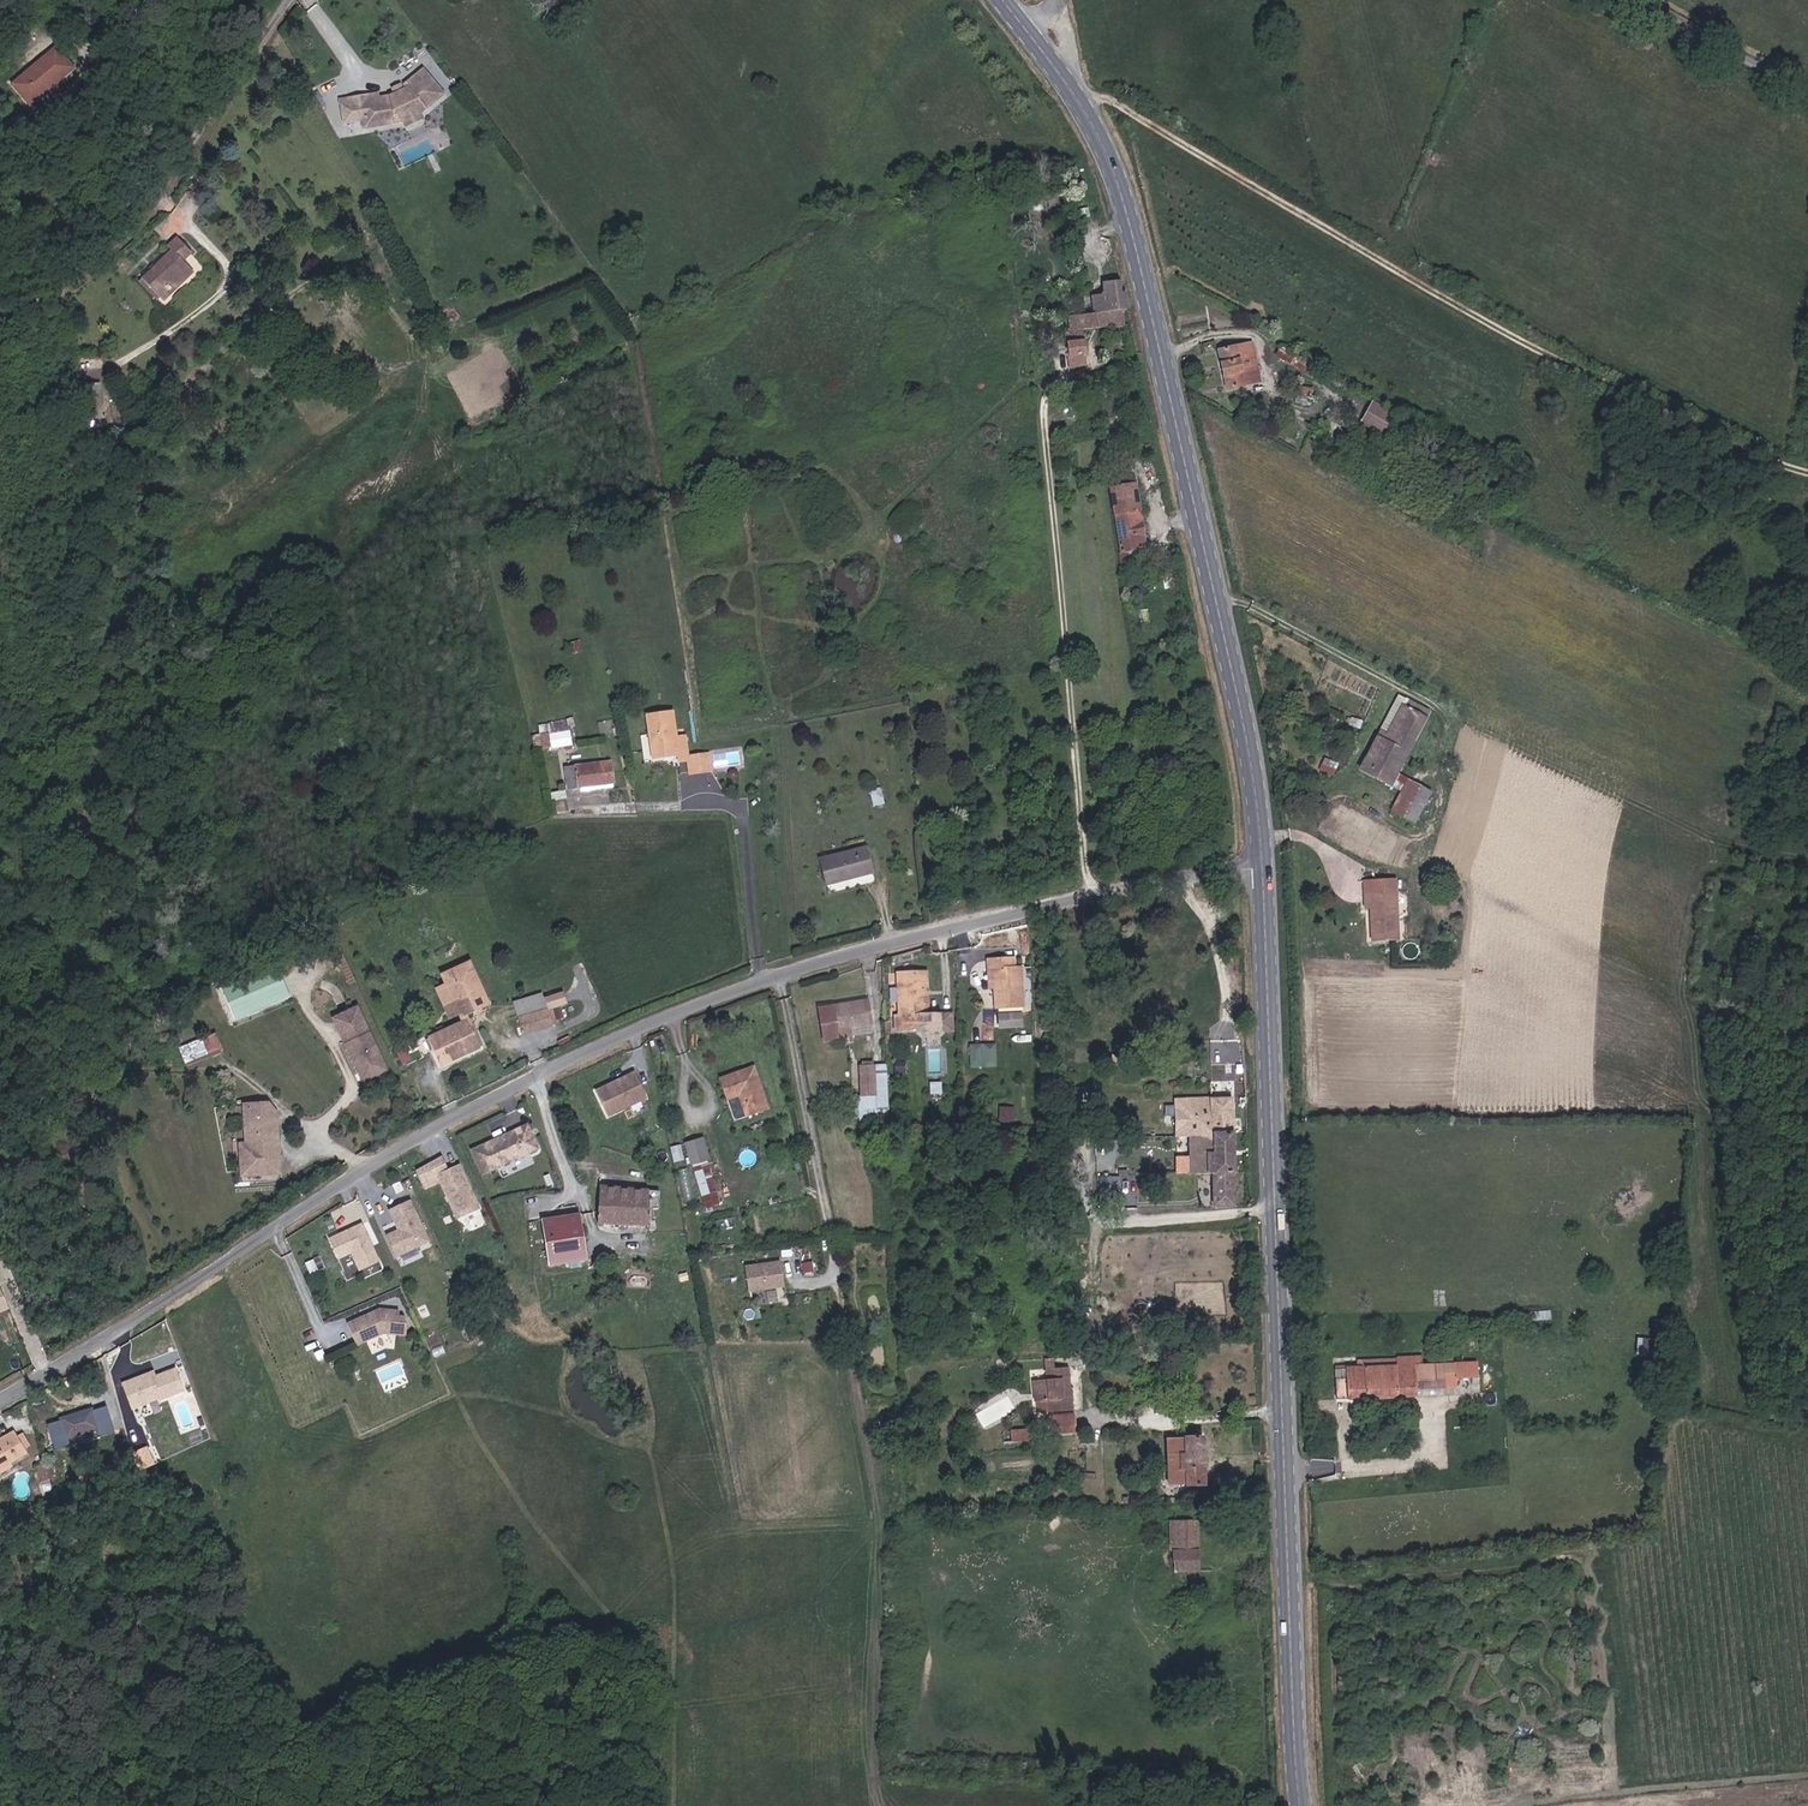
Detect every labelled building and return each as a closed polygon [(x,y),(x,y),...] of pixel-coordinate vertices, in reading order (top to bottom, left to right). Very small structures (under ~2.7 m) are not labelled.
[(429,64),(412,44),(397,56),(413,76),(401,86),(404,91),(392,97),(376,101),(376,97),(345,103),(349,125),(363,122),(380,119),(382,128),(402,123),(418,116),(441,98),(420,71),(429,64)] [(50,49),(8,84),(25,106),(68,71),(50,49)] [(421,122),(418,116),(402,123),(405,130),(421,122)] [(382,128),(380,119),(363,122),(365,132),(382,128)] [(172,233),(162,241),(166,246),(135,273),(154,295),(165,285),(162,282),(183,265),(176,259),(186,250),(172,233)] [(1128,311),(1126,295),(1124,295),(1087,300),(1088,316),(1128,311)] [(1128,311),(1088,316),(1068,318),(1069,331),(1062,332),(1070,368),(1087,366),(1081,333),(1130,327),(1128,311)] [(1254,343),(1219,350),(1227,389),(1261,382),(1254,343)] [(1278,355),(1300,367),(1304,360),(1282,348),(1278,355)] [(78,385),(80,420),(98,419),(96,384),(78,385)] [(1388,438),(1400,417),(1373,402),(1361,423),(1388,438)] [(1109,479),(1134,475),(1132,465),(1107,470),(1109,479)] [(1107,470),(1104,470),(1118,553),(1120,553),(1109,479),(1107,470)] [(1120,553),(1140,550),(1145,549),(1134,475),(1109,479),(1120,553)] [(1120,553),(1122,562),(1129,561),(1142,559),(1140,550),(1120,553)] [(1131,576),(1129,561),(1122,562),(1119,563),(1122,577),(1131,576)] [(1379,731),(1359,770),(1390,788),(1428,714),(1407,703),(1405,708),(1400,705),(1385,734),(1379,731)] [(680,763),(689,762),(688,758),(685,737),(676,737),(672,712),(646,716),(652,756),(678,753),(680,763)] [(540,722),(543,749),(575,745),(571,718),(540,722)] [(713,751),(715,766),(741,764),(740,749),(713,751)] [(709,755),(702,756),(704,772),(711,771),(709,755)] [(690,774),(704,772),(702,756),(688,758),(689,762),(690,774)] [(1325,758),(1322,764),(1335,770),(1338,764),(1325,758)] [(615,761),(567,764),(567,787),(617,785),(615,761)] [(1416,826),(1432,793),(1408,780),(1390,812),(1416,826)] [(826,885),(870,874),(863,848),(820,860),(826,885)] [(1400,936),(1398,875),(1368,876),(1368,904),(1373,904),(1374,937),(1400,936)] [(1034,947),(1007,947),(1007,977),(1015,977),(1015,997),(1042,997),(1042,958),(1034,958),(1034,947)] [(945,960),(917,960),(918,1004),(914,1004),(914,1016),(940,1016),(940,1019),(959,1019),(959,1002),(943,1002),(942,976),(946,976),(945,960)] [(222,985),(235,1019),(290,997),(277,963),(222,985)] [(488,1005),(470,964),(442,977),(447,986),(459,1014),(464,1023),(428,1040),(440,1067),(480,1048),(465,1016),(488,1005)] [(459,1014),(447,986),(437,990),(450,1018),(459,1014)] [(869,1019),(891,1016),(887,990),(839,997),(838,1016),(842,1016),(843,1025),(837,1024),(837,1031),(871,1026),(869,1019)] [(549,1012),(545,996),(519,1001),(522,1017),(549,1012)] [(366,1031),(355,1006),(334,1016),(346,1041),(366,1031)] [(557,1027),(554,1011),(549,1012),(522,1017),(521,1018),(524,1033),(557,1027)] [(1019,1026),(1019,1015),(999,1014),(999,1025),(1019,1026)] [(383,1066),(366,1031),(346,1041),(363,1076),(383,1066)] [(223,1035),(210,1040),(216,1056),(229,1050),(223,1035)] [(970,1066),(997,1066),(996,1042),(970,1042),(970,1066)] [(764,1110),(786,1101),(770,1060),(734,1076),(742,1096),(755,1091),(764,1110)] [(888,1061),(875,1061),(875,1088),(889,1088),(888,1061)] [(637,1069),(595,1088),(608,1116),(650,1098),(637,1069)] [(1175,1164),(1193,1164),(1191,1101),(1191,1093),(1173,1093),(1175,1164)] [(1215,1207),(1238,1206),(1235,1099),(1191,1101),(1193,1164),(1193,1175),(1214,1175),(1215,1207)] [(277,1141),(278,1115),(248,1115),(248,1145),(248,1155),(240,1155),(240,1175),(276,1175),(277,1150),(272,1150),(272,1141),(277,1141)] [(530,1121),(470,1147),(482,1174),(542,1148),(530,1121)] [(725,1146),(736,1142),(731,1124),(720,1127),(725,1146)] [(691,1165),(712,1159),(705,1135),(685,1141),(691,1165)] [(469,1189),(466,1183),(468,1182),(460,1164),(449,1169),(442,1154),(416,1168),(425,1186),(441,1179),(457,1216),(479,1206),(471,1188),(469,1189)] [(693,1166),(705,1208),(722,1203),(711,1161),(693,1166)] [(644,1184),(594,1182),(593,1221),(643,1222),(644,1184)] [(430,1241),(411,1200),(391,1210),(400,1229),(394,1232),(395,1234),(389,1237),(397,1255),(430,1241)] [(1135,1201),(1136,1217),(1148,1217),(1161,1216),(1160,1201),(1147,1201),(1135,1201)] [(541,1219),(551,1260),(588,1252),(579,1209),(570,1210),(569,1203),(548,1207),(550,1218),(541,1219)] [(378,1259),(361,1223),(329,1237),(338,1256),(351,1251),(358,1268),(378,1259)] [(797,1278),(793,1253),(773,1257),(774,1260),(771,1260),(770,1258),(757,1260),(762,1285),(797,1278)] [(359,1338),(386,1325),(409,1327),(410,1317),(407,1309),(401,1309),(402,1304),(382,1302),(350,1317),(359,1338)] [(1065,1366),(1073,1366),(1073,1355),(1047,1356),(1047,1364),(1038,1365),(1038,1380),(1048,1380),(1049,1398),(1054,1398),(1055,1417),(1077,1416),(1077,1400),(1075,1400),(1074,1393),(1077,1393),(1077,1377),(1065,1377),(1065,1366)] [(151,1368),(123,1378),(133,1403),(159,1393),(160,1395),(184,1386),(176,1364),(152,1373),(151,1368)] [(1483,1375),(1483,1364),(1457,1365),(1457,1376),(1483,1375)] [(1398,1366),(1386,1366),(1358,1367),(1348,1367),(1349,1398),(1416,1397),(1416,1391),(1444,1390),(1444,1376),(1457,1376),(1457,1365),(1427,1365),(1416,1366),(1398,1366)] [(1338,1398),(1349,1398),(1348,1367),(1338,1367),(1338,1398)] [(1457,1390),(1457,1376),(1444,1376),(1444,1390),(1457,1390)] [(100,1438),(115,1433),(107,1407),(92,1412),(92,1410),(62,1420),(62,1421),(48,1426),(56,1451),(71,1447),(68,1439),(97,1430),(100,1438)] [(1173,1470),(1200,1468),(1199,1423),(1173,1424),(1173,1470)] [(5,1468),(2,1462),(20,1453),(19,1451),(27,1447),(21,1435),(13,1439),(11,1433),(0,1439),(0,1471),(5,1468)] [(140,1444),(132,1448),(139,1465),(147,1462),(140,1444)] [(34,1482),(47,1479),(41,1459),(29,1463),(34,1482)] [(1178,1515),(1178,1578),(1199,1579),(1199,1515),(1178,1515)] [(1203,1586),(1204,1605),(1218,1605),(1217,1586),(1203,1586)]
